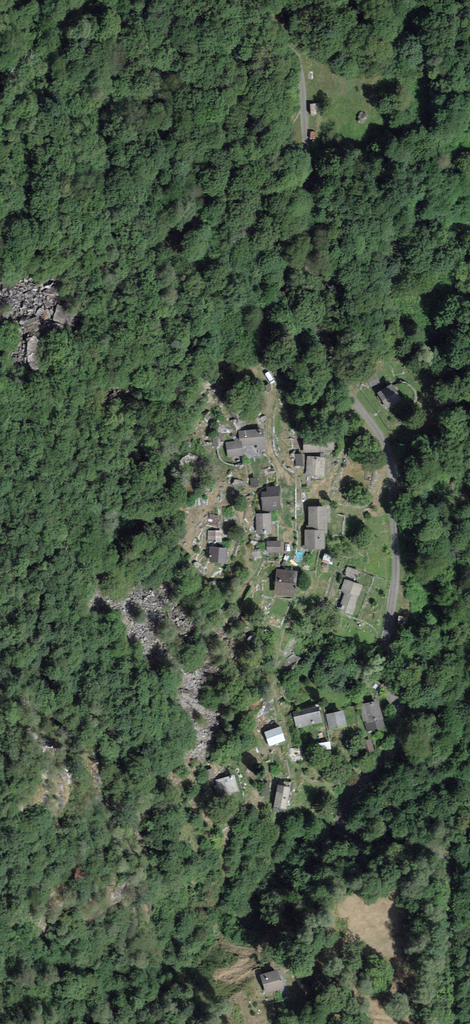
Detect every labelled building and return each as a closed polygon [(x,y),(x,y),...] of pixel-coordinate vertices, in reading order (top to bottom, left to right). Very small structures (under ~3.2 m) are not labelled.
[(59,306),(57,322),(68,323),(69,307),(59,306)] [(379,396),(389,413),(408,402),(398,385),(379,396)] [(233,443),(235,458),(249,457),(249,451),(274,449),(272,429),(243,432),(244,442),(233,443)] [(327,476),(327,456),(308,456),(308,475),(327,476)] [(289,488),(268,489),(269,512),(290,511),(289,488)] [(316,532),(313,532),(313,553),(336,552),(336,533),(337,533),(337,509),(316,510),(316,532)] [(262,516),(262,537),(280,537),(279,516),(262,516)] [(274,544),(274,555),(289,555),(289,544),(274,544)] [(212,546),(212,562),(228,563),(229,546),(212,546)] [(307,576),(284,575),(283,598),(307,599),(307,576)] [(341,612),(361,618),(371,588),(351,582),(341,612)] [(382,700),(364,703),(368,731),(386,728),(382,700)] [(300,710),(303,728),(331,723),(328,705),(300,710)] [(357,728),(353,711),(332,716),(337,733),(357,728)] [(283,726),(266,732),(271,746),(288,740),(283,726)] [(217,769),(211,769),(212,794),(239,793),(238,776),(218,777),(217,769)] [(278,807),(293,812),(301,791),(286,786),(278,807)] [(264,977),(269,995),(290,989),(285,971),(264,977)]
